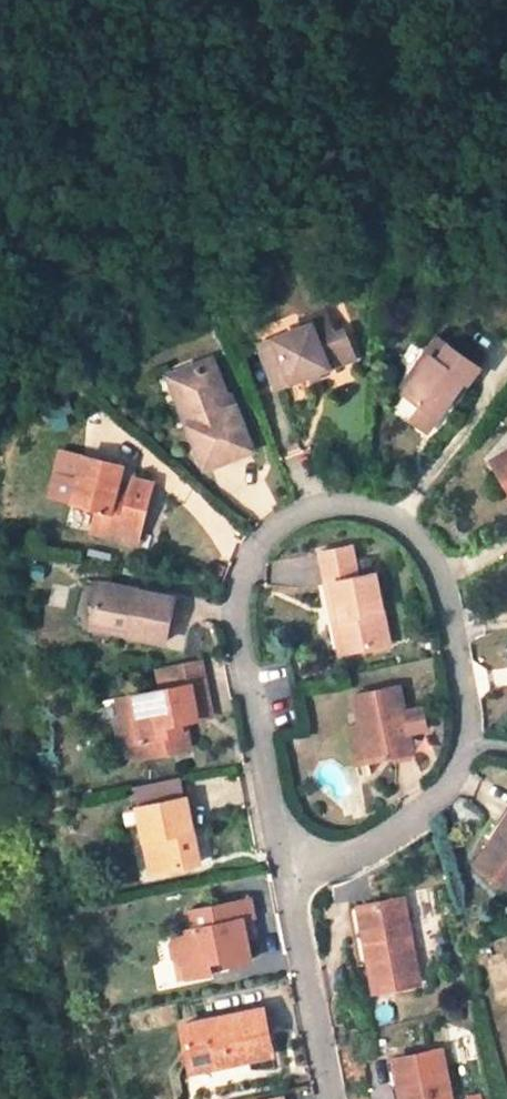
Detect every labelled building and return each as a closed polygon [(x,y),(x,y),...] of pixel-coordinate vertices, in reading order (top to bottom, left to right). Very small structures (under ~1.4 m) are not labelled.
[(330,319),(327,310),(299,321),(303,330),(330,319)] [(279,389),(356,360),(348,340),(339,344),(330,319),(303,330),(262,345),(279,389)] [(451,400),(465,380),(471,384),(481,368),(461,353),(440,338),(429,354),(433,357),(407,393),(409,395),(423,404),(417,412),(411,421),(429,433),(451,400)] [(481,368),(489,358),(467,344),(461,353),(481,368)] [(429,354),(403,391),(407,393),(433,357),(429,354)] [(213,360),(171,376),(189,421),(195,420),(180,384),(195,378),(203,370),(215,366),(213,360)] [(195,420),(189,421),(207,467),(253,449),(236,407),(232,409),(215,366),(203,370),(195,378),(180,384),(195,420)] [(451,400),(456,405),(471,384),(465,380),(451,400)] [(409,395),(403,403),(417,412),(423,404),(409,395)] [(497,457),(506,473),(501,477),(506,487),(506,451),(497,457)] [(119,488),(124,467),(84,457),(73,503),(99,509),(92,534),(121,541),(122,535),(140,540),(154,484),(135,479),(132,491),(119,488)] [(497,457),(491,461),(501,477),(506,473),(497,457)] [(121,541),(138,545),(140,540),(122,535),(121,541)] [(393,645),(378,573),(361,577),(355,546),(320,553),(327,583),(333,581),(341,621),(335,622),(342,656),(393,645)] [(316,557),(276,560),(277,584),(318,581),(316,557)] [(174,595),(100,580),(92,619),(129,626),(128,633),(165,640),(174,595)] [(333,581),(327,583),(335,622),(341,621),(333,581)] [(92,619),(91,625),(128,633),(129,626),(92,619)] [(162,688),(206,680),(201,657),(157,666),(162,688)] [(162,688),(119,696),(122,716),(127,720),(131,741),(163,735),(166,751),(193,746),(191,734),(184,729),(182,721),(214,715),(206,680),(162,688)] [(401,687),(356,696),(362,725),(369,762),(414,753),(401,687)] [(117,722),(121,744),(131,741),(127,720),(122,716),(117,722)] [(351,726),(358,764),(369,762),(362,725),(351,726)] [(131,741),(134,758),(166,751),(163,735),(131,741)] [(159,873),(202,865),(188,798),(138,808),(145,842),(153,840),(159,873)] [(486,837),(493,840),(498,844),(506,829),(506,804),(486,837)] [(476,865),(506,885),(506,829),(498,844),(493,840),(476,865)] [(145,842),(151,875),(159,873),(153,840),(145,842)] [(213,969),(253,963),(246,922),(255,920),(251,900),(191,911),(194,930),(181,932),(172,943),(174,956),(187,966),(190,980),(214,975),(213,969)] [(418,984),(401,900),(358,908),(369,966),(374,993),(418,984)] [(358,908),(348,910),(359,968),(369,966),(358,908)] [(266,1007),(183,1024),(191,1066),(230,1058),(232,1065),(275,1057),(266,1007)] [(441,1053),(402,1061),(409,1098),(450,1098),(441,1053)] [(191,1066),(192,1073),(232,1065),(230,1058),(191,1066)] [(389,1063),(396,1098),(409,1098),(402,1061),(389,1063)]
